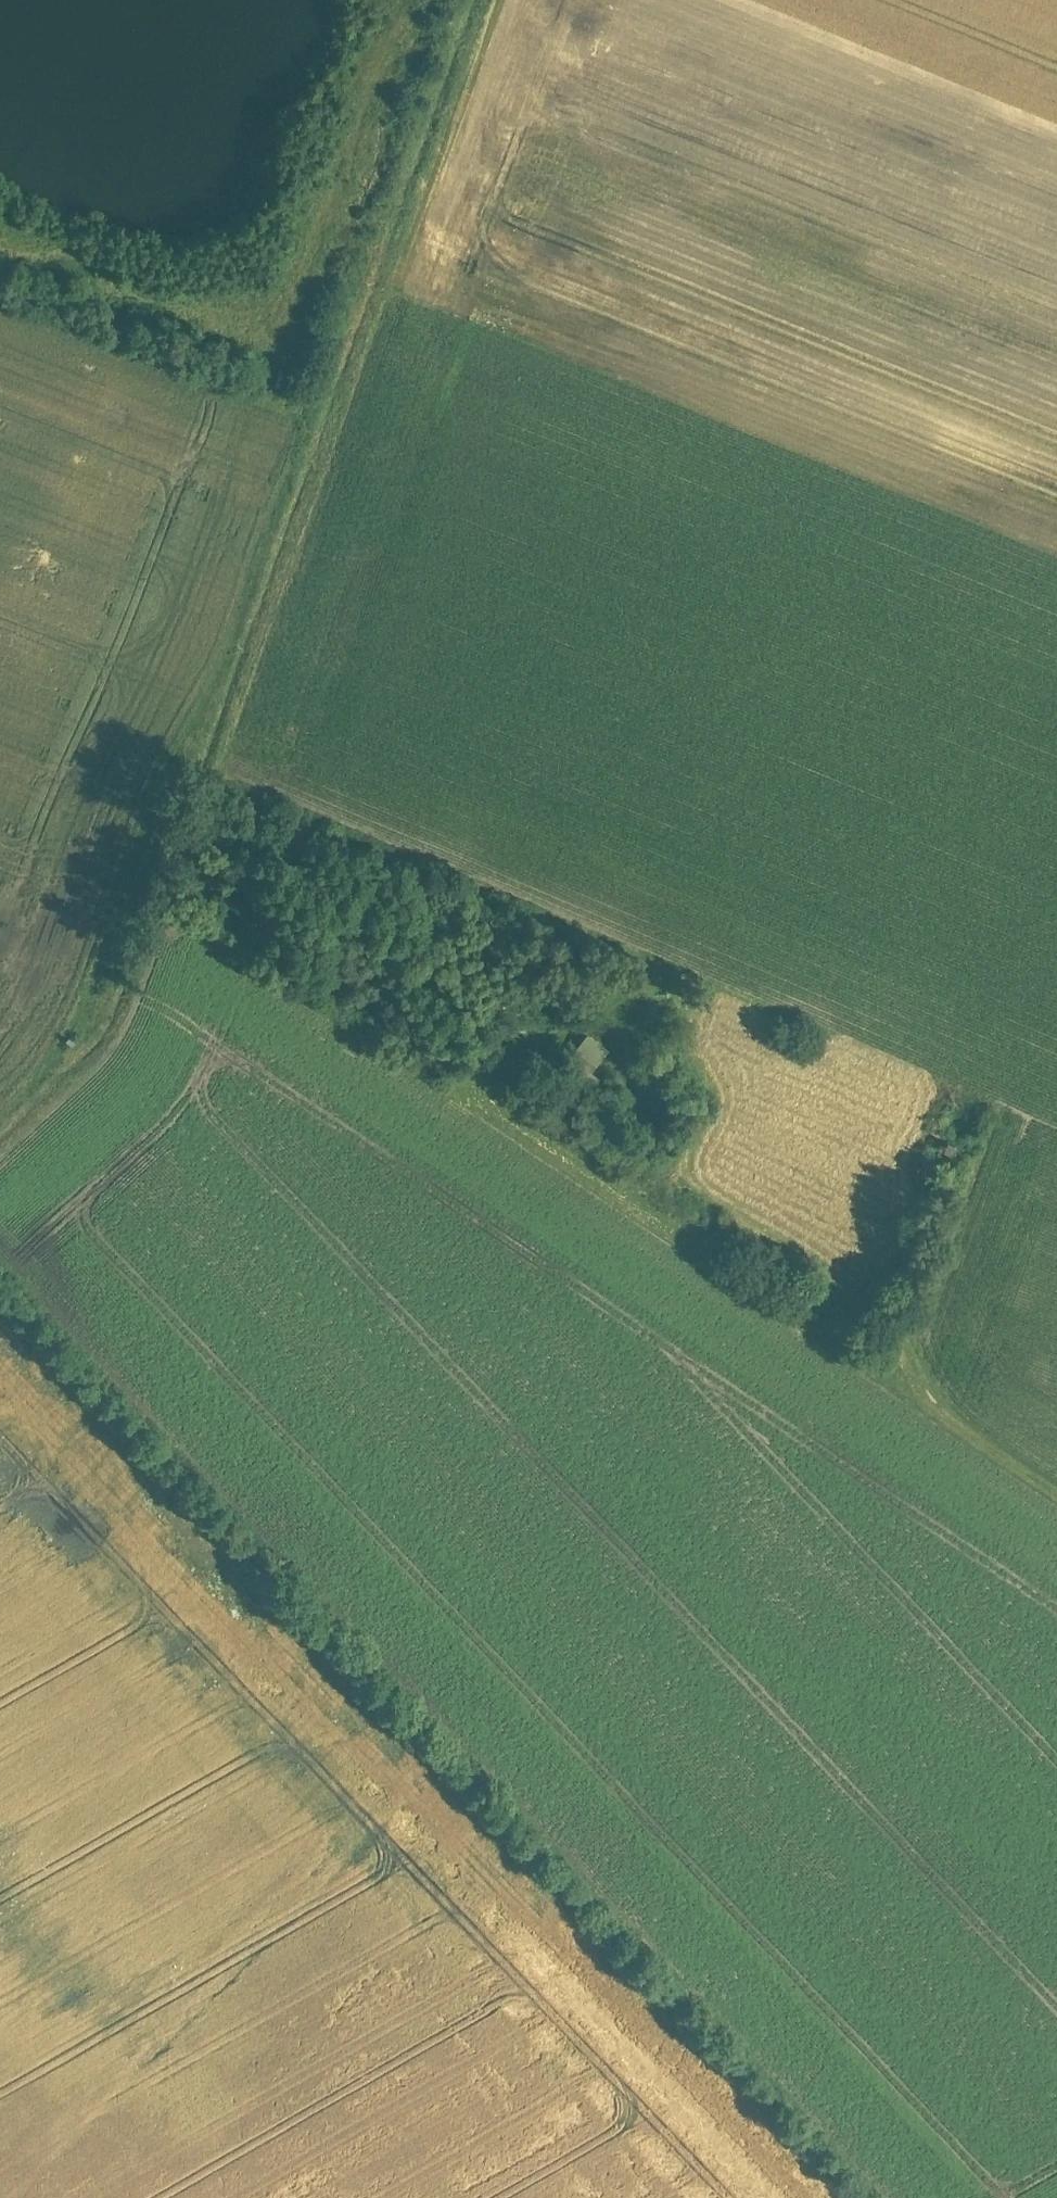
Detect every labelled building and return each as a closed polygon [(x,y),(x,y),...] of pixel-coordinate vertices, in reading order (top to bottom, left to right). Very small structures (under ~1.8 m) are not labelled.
[(599,1066),(612,1047),(590,1032),(577,1050),(599,1066)]
